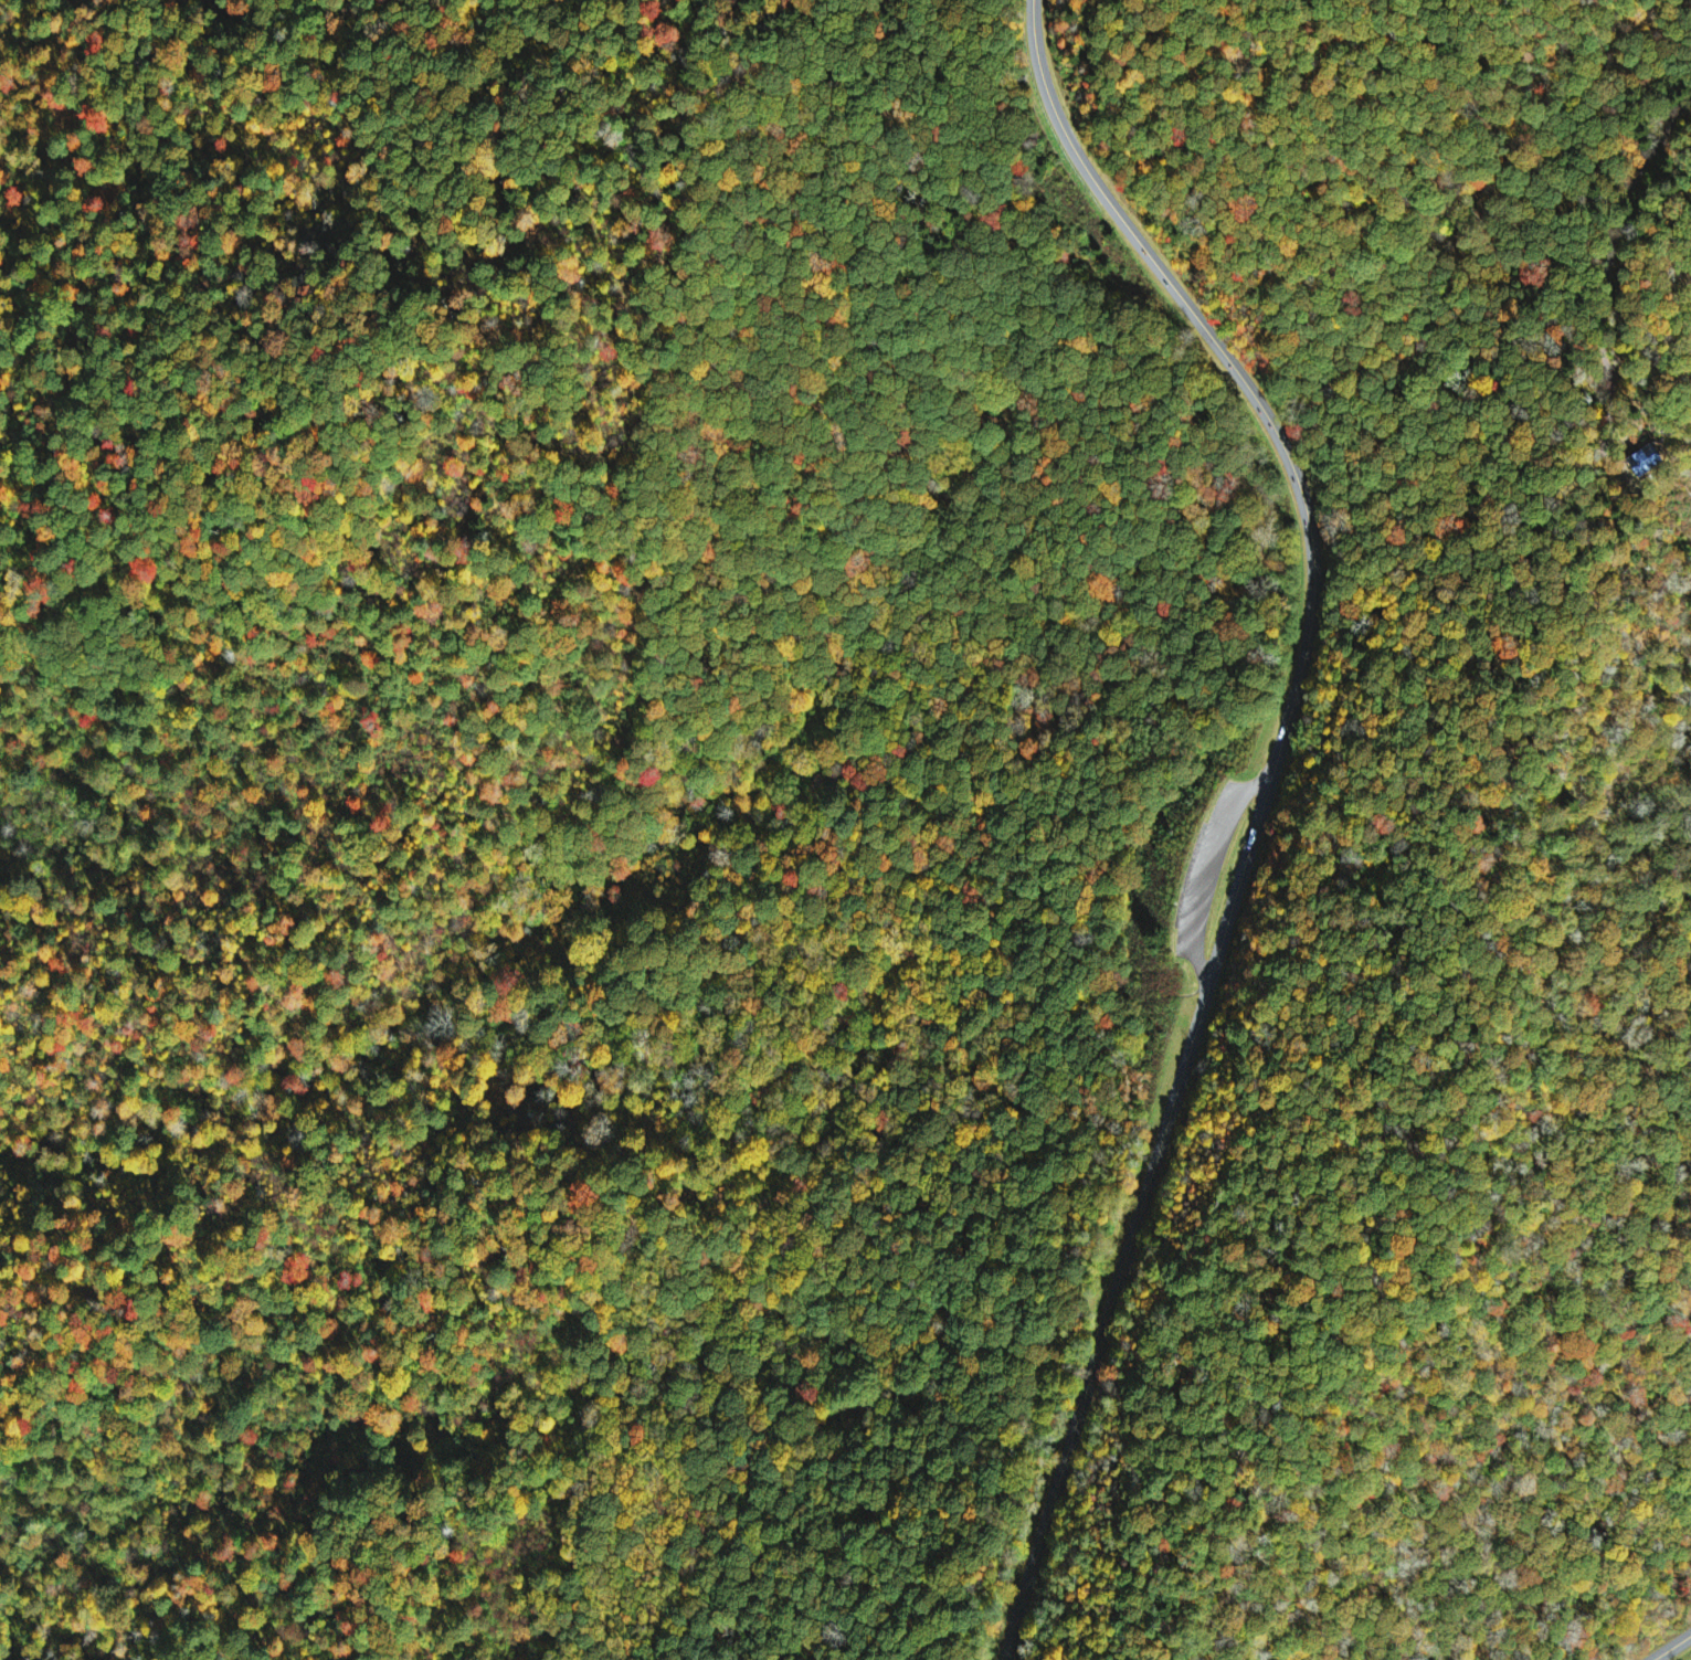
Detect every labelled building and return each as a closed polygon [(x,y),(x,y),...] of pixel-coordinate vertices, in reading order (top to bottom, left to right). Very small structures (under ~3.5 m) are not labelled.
[(1662,464),(1650,444),(1624,460),(1636,480),(1662,464)]
